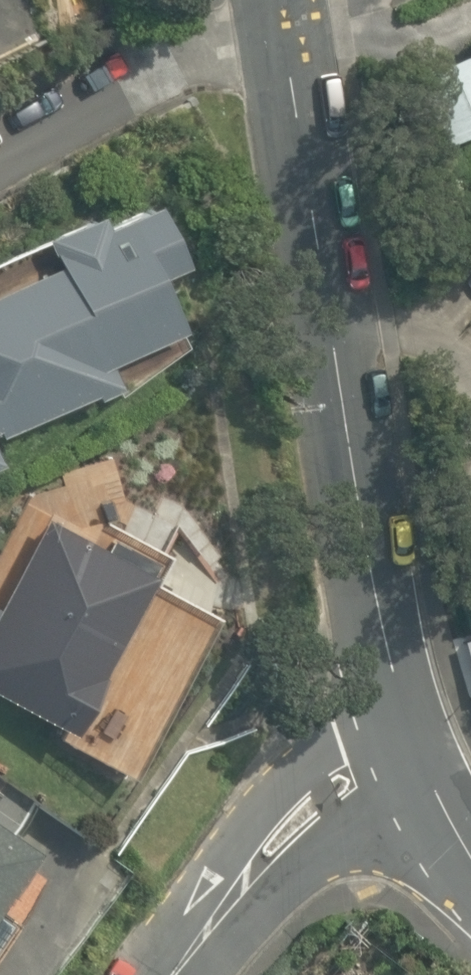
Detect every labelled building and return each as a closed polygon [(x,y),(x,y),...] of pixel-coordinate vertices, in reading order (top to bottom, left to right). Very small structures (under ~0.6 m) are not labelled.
[(470,138),(470,57),(420,79),(450,147),(470,138)] [(175,219),(131,243),(119,221),(59,255),(70,274),(0,313),(0,448),(123,392),(115,374),(223,325),(175,219)] [(58,519),(0,620),(0,696),(85,746),(177,588),(58,519)] [(57,865),(0,821),(0,939),(57,865)]
